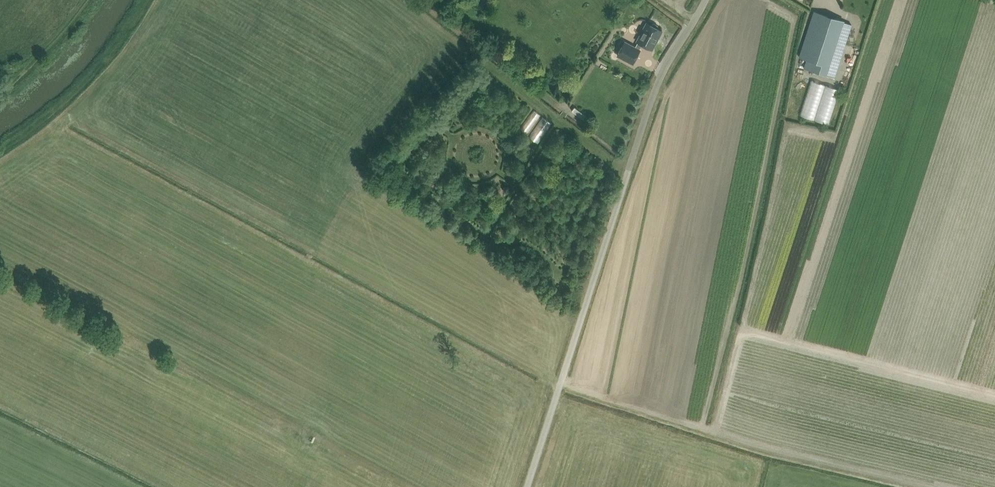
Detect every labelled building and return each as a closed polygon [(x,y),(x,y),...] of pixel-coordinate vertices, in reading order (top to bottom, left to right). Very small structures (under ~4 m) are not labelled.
[(814,11),(811,21),(799,55),(807,58),(804,68),(827,75),(827,74),(835,77),(852,25),(844,22),(844,21),(814,11)] [(652,24),(652,25),(647,22),(637,42),(638,42),(635,47),(624,42),(617,55),(633,63),(640,50),(639,49),(642,44),(652,49),(662,30),(658,28),(658,27),(658,25),(654,23),(652,24)] [(561,82),(559,85),(560,90),(564,91),(567,89),(569,86),(568,83),(565,81),(561,82)] [(834,126),(843,90),(814,82),(804,118),(834,126)] [(524,131),(532,136),(545,116),(537,111),(524,131)] [(533,140),(543,146),(555,123),(545,117),(533,140)]
